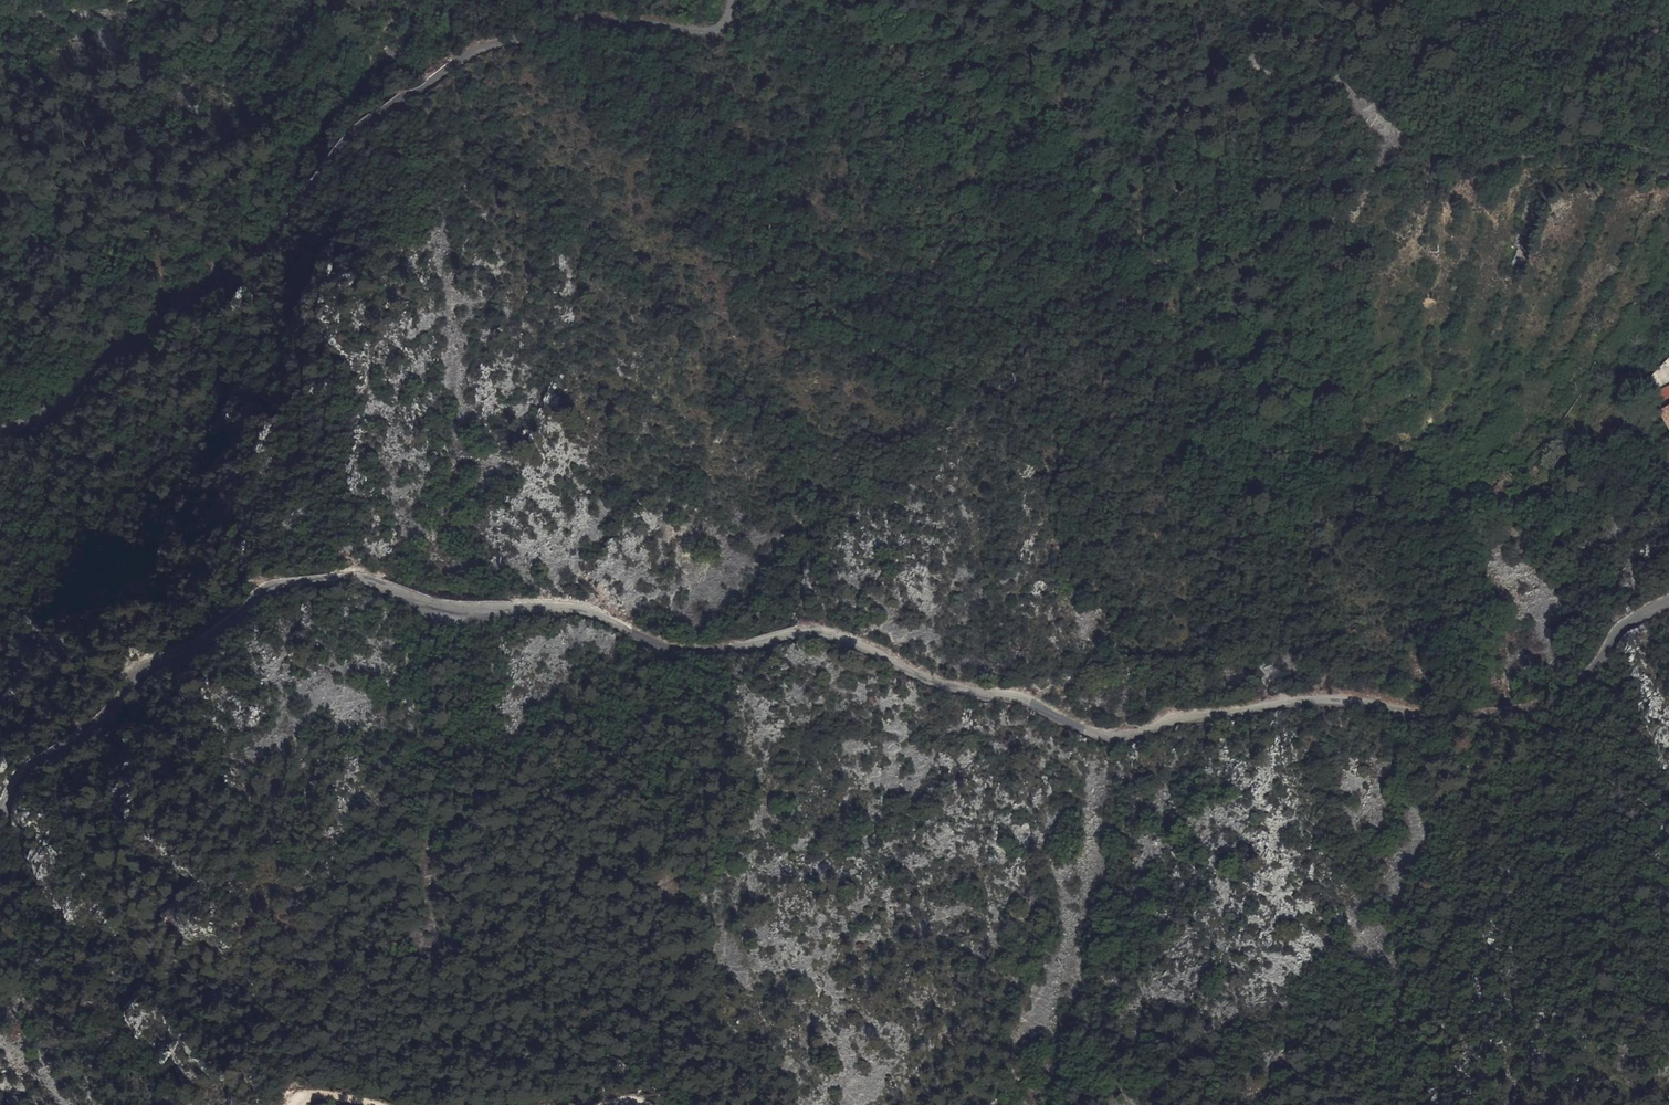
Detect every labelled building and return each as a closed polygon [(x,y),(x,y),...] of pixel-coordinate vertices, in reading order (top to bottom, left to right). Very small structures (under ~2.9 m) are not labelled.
[(1658,412),(1668,427),(1668,405),(1658,412)]
